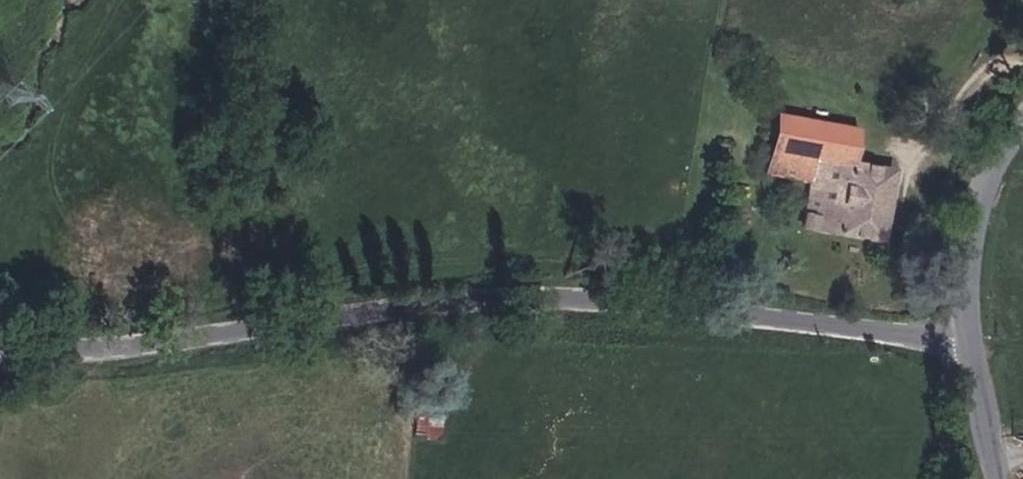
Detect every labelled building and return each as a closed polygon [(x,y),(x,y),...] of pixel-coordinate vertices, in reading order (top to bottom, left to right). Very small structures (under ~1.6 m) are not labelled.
[(770,140),(818,148),(823,117),(775,109),(770,140)] [(808,226),(879,234),(888,161),(858,156),(863,124),(823,117),(818,148),(770,140),(766,170),(814,177),(808,226)]
